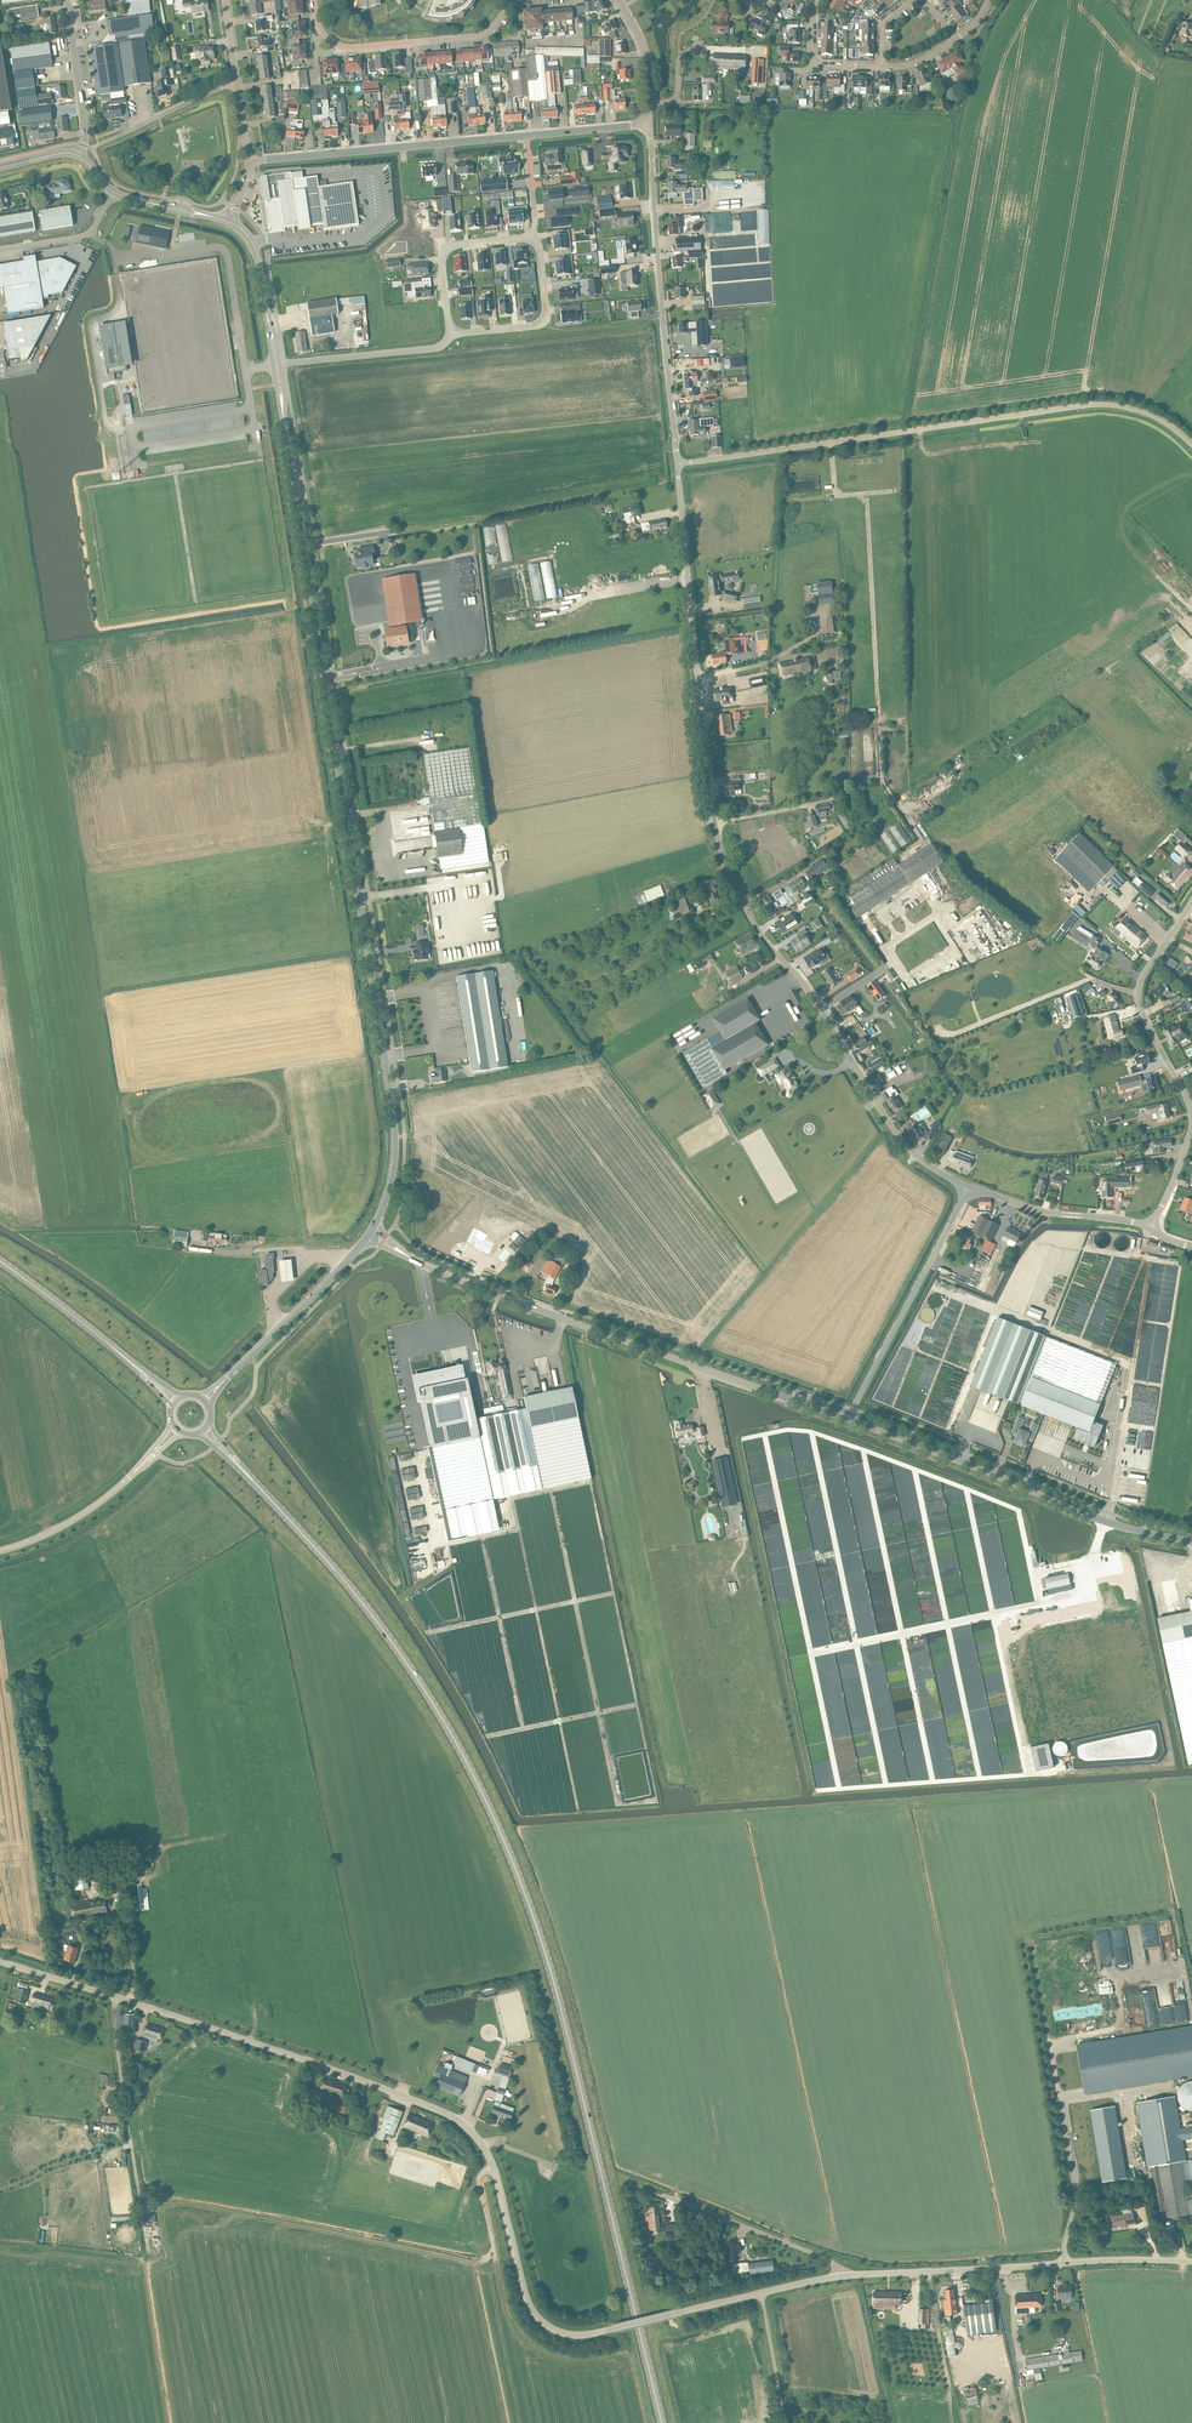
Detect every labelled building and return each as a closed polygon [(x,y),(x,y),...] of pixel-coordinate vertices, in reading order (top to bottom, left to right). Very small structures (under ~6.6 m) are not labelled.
[(96,13),(106,11),(105,0),(104,0),(97,1),(96,0),(92,0),(92,2),(88,2),(90,14),(96,13)] [(151,15),(149,0),(124,0),(126,11),(116,13),(117,19),(151,15)] [(182,3),(183,10),(192,8),(192,13),(208,10),(206,0),(202,1),(202,0),(196,0),(194,0),(195,2),(191,2),(190,1),(182,3)] [(303,7),(303,2),(302,3),(301,0),(294,1),(294,0),(285,0),(285,3),(288,3),(289,9),(303,7)] [(357,10),(357,9),(368,7),(367,7),(370,6),(370,7),(380,5),(381,5),(379,0),(357,0),(357,10)] [(423,10),(427,12),(424,20),(424,19),(432,21),(439,22),(445,21),(445,22),(452,21),(452,20),(458,18),(464,15),(468,11),(469,11),(474,6),(476,0),(476,1),(477,0),(427,0),(423,10)] [(781,10),(786,12),(787,9),(795,13),(796,10),(801,12),(804,5),(799,3),(800,2),(797,0),(791,0),(789,3),(785,1),(781,10)] [(849,11),(843,7),(845,4),(838,0),(835,0),(833,4),(848,13),(849,11)] [(877,6),(883,13),(889,9),(881,0),(879,0),(878,1),(880,3),(877,6)] [(894,5),(890,0),(881,0),(889,9),(894,5)] [(939,3),(943,8),(949,3),(951,6),(959,0),(943,0),(939,3)] [(959,0),(951,6),(954,9),(948,14),(952,19),(961,12),(957,7),(962,3),(959,0)] [(585,3),(585,9),(586,14),(592,13),(596,13),(593,6),(596,4),(595,2),(594,1),(593,1),(592,2),(592,3),(585,3)] [(602,1),(596,4),(593,6),(596,13),(597,14),(607,10),(602,1)] [(251,15),(257,14),(262,14),(260,2),(250,4),(251,15)] [(840,12),(847,16),(848,13),(833,4),(829,9),(838,15),(840,12)] [(866,12),(871,18),(876,14),(878,18),(883,13),(877,6),(871,11),(870,10),(866,12)] [(287,21),(297,20),(296,16),(303,15),(303,12),(304,12),(303,7),(289,9),(290,16),(287,17),(287,18),(287,21)] [(17,18),(20,18),(21,20),(39,18),(38,8),(19,11),(8,12),(8,16),(16,15),(17,18)] [(715,22),(713,22),(712,34),(728,34),(728,23),(726,23),(731,12),(722,8),(715,22)] [(956,24),(962,20),(964,23),(970,18),(968,15),(968,13),(965,9),(961,12),(952,19),(956,24)] [(541,13),(541,11),(524,12),(525,31),(542,30),(542,23),(541,13)] [(155,14),(151,15),(117,19),(108,20),(110,34),(103,43),(90,45),(97,95),(111,93),(124,92),(123,87),(124,87),(119,44),(111,45),(111,42),(144,38),(144,37),(143,34),(153,32),(152,23),(156,23),(155,14)] [(257,32),(263,32),(265,31),(265,25),(273,24),(272,16),(263,17),(264,21),(256,22),(257,32)] [(764,34),(768,26),(766,26),(767,24),(770,25),(772,20),(769,19),(764,16),(762,21),(763,22),(762,24),(756,21),(755,23),(753,22),(749,29),(755,32),(758,33),(759,31),(764,34)] [(47,24),(48,34),(56,33),(54,18),(43,20),(43,25),(47,24)] [(853,19),(853,24),(859,24),(859,30),(863,30),(874,31),(874,24),(868,24),(868,19),(862,20),(853,19)] [(291,25),(292,32),(306,30),(306,25),(305,25),(304,23),(297,24),(297,20),(287,21),(288,26),(291,25)] [(834,30),(834,26),(838,27),(838,23),(836,23),(836,20),(829,20),(829,23),(822,23),(822,30),(834,30)] [(605,25),(601,28),(605,35),(609,33),(617,29),(612,21),(605,25)] [(1183,23),(1180,36),(1191,38),(1191,37),(1191,25),(1183,23)] [(799,43),(799,30),(798,30),(798,25),(787,25),(787,31),(789,31),(789,43),(799,43)] [(306,30),(292,32),(293,39),(288,40),(288,44),(297,42),(297,38),(306,37),(306,35),(307,35),(306,30)] [(144,38),(111,42),(111,45),(119,44),(124,87),(151,83),(150,77),(145,41),(144,38)] [(267,46),(268,51),(275,50),(275,46),(270,46),(269,38),(265,38),(258,38),(259,47),(267,46)] [(53,67),(49,43),(48,41),(41,42),(40,40),(28,42),(28,43),(11,45),(11,49),(19,110),(38,107),(35,86),(38,86),(36,70),(53,67)] [(587,56),(587,63),(599,63),(599,58),(610,58),(610,40),(599,40),(599,56),(587,56)] [(619,54),(620,54),(626,53),(624,43),(623,44),(623,41),(615,42),(617,54),(619,54)] [(292,48),(292,55),(307,53),(306,48),(305,48),(305,45),(298,46),(297,42),(288,44),(289,48),(292,48)] [(511,56),(519,55),(518,42),(510,43),(511,56)] [(494,57),(503,56),(501,43),(493,44),(494,57)] [(503,56),(511,56),(510,43),(501,43),(503,56)] [(173,58),(180,57),(178,46),(171,47),(173,58)] [(208,48),(206,48),(205,47),(201,47),(201,50),(199,51),(199,52),(196,53),(197,61),(200,60),(200,63),(201,63),(202,65),(210,64),(209,61),(211,61),(211,59),(214,58),(213,49),(209,49),(208,48)] [(482,61),(481,61),(482,63),(489,62),(488,49),(486,50),(486,48),(481,49),(481,50),(482,61)] [(786,62),(798,62),(798,53),(788,53),(788,48),(781,48),(781,49),(778,48),(778,51),(781,51),(780,56),(786,56),(786,62)] [(945,80),(956,74),(957,75),(964,70),(959,63),(963,61),(958,51),(937,64),(943,73),(942,74),(945,80)] [(308,57),(307,53),(292,55),(293,61),(291,62),(291,66),(300,65),(299,61),(307,60),(307,57),(308,57)] [(428,68),(428,66),(427,55),(426,54),(421,54),(421,55),(419,56),(420,59),(421,68),(428,68)] [(276,63),(284,62),(282,55),(275,56),(276,63)] [(404,55),(394,55),(395,69),(404,68),(405,74),(412,73),(411,58),(404,59),(404,55)] [(716,72),(722,72),(722,69),(728,69),(729,56),(712,55),(711,68),(716,68),(716,72)] [(257,58),(258,65),(268,64),(267,56),(257,58)] [(376,61),(368,62),(369,73),(377,73),(377,71),(388,70),(388,65),(385,65),(385,56),(375,57),(376,61)] [(733,72),(739,73),(740,70),(745,70),(745,62),(746,56),(729,56),(728,69),(734,69),(733,72)] [(541,118),(550,117),(549,100),(548,100),(544,57),(526,57),(528,69),(529,97),(530,102),(542,101),(543,109),(540,109),(541,118)] [(343,76),(348,76),(347,73),(354,72),(353,58),(348,59),(348,60),(346,60),(346,67),(342,67),(343,76)] [(358,59),(358,58),(353,58),(354,72),(361,72),(361,75),(366,74),(365,65),(361,66),(360,58),(358,59)] [(320,78),(325,78),(325,75),(332,74),(330,60),(325,61),(325,62),(323,62),(324,69),(320,70),(320,78)] [(335,61),(335,60),(330,60),(332,74),(338,74),(339,77),(343,76),(342,67),(338,68),(338,61),(335,61)] [(752,60),(751,84),(763,85),(764,60),(752,60)] [(259,73),(269,72),(268,64),(258,65),(259,73)] [(12,110),(5,65),(0,66),(0,112),(12,110)] [(558,117),(557,111),(557,108),(556,109),(555,94),(560,94),(558,66),(546,68),(549,95),(548,95),(549,100),(550,117),(558,117)] [(509,71),(512,101),(514,121),(522,120),(521,112),(517,112),(517,103),(516,103),(515,99),(529,97),(528,69),(509,71)] [(786,74),(786,69),(778,69),(778,74),(775,73),(774,87),(780,87),(780,90),(789,90),(790,89),(790,87),(790,74),(786,74)] [(156,88),(156,92),(157,98),(169,95),(168,86),(172,85),(171,79),(169,70),(160,71),(162,82),(157,82),(158,87),(156,88)] [(278,73),(278,78),(282,78),(281,70),(277,70),(278,71),(273,72),(273,73),(278,73)] [(619,71),(620,80),(630,80),(630,70),(619,71)] [(917,74),(922,85),(919,86),(919,87),(915,87),(917,97),(921,97),(920,92),(927,89),(927,90),(933,88),(931,83),(926,70),(917,74)] [(259,73),(260,81),(270,79),(269,72),(259,73)] [(581,72),(573,72),(573,76),(574,85),(582,84),(581,72)] [(937,78),(935,74),(934,72),(932,73),(933,75),(935,79),(934,79),(937,84),(940,82),(937,77),(937,78)] [(430,80),(418,81),(420,101),(428,101),(430,100),(431,108),(432,127),(440,126),(439,106),(438,106),(436,79),(435,76),(434,76),(432,76),(430,77),(430,80)] [(492,76),(492,86),(493,88),(493,92),(501,91),(500,76),(492,76)] [(841,76),(834,76),(834,90),(834,91),(840,91),(840,92),(845,92),(845,85),(841,85),(841,76)] [(848,90),(848,95),(853,95),(853,93),(860,93),(860,91),(860,88),(860,76),(853,76),(853,81),(853,84),(848,84),(848,90)] [(867,76),(860,76),(860,88),(860,91),(867,91),(867,95),(872,95),(872,85),(867,85),(867,76)] [(891,77),(879,77),(879,80),(875,80),(875,86),(875,88),(880,88),(880,86),(890,87),(891,83),(891,77)] [(813,89),(814,78),(807,78),(807,89),(807,91),(800,91),(800,100),(807,100),(807,95),(813,95),(814,89),(813,89)] [(898,91),(904,91),(903,93),(911,93),(911,86),(907,86),(908,78),(898,78),(898,84),(898,91)] [(384,82),(385,93),(398,91),(397,81),(384,82)] [(364,95),(379,94),(378,82),(363,83),(364,95)] [(492,86),(491,86),(490,83),(482,83),(483,100),(492,100),(491,88),(493,88),(492,86)] [(700,88),(694,88),(694,101),(700,101),(701,101),(705,101),(705,97),(705,92),(707,92),(707,91),(708,91),(712,91),(712,84),(706,84),(706,85),(702,85),(702,88),(700,88)] [(57,95),(54,96),(54,100),(66,99),(64,87),(56,88),(57,95)] [(262,96),(272,94),(271,87),(261,88),(262,96)] [(120,103),(121,103),(126,103),(126,98),(124,98),(124,92),(111,93),(111,96),(111,99),(112,105),(113,105),(113,107),(103,108),(105,119),(122,117),(120,103)] [(38,107),(39,107),(52,105),(50,93),(36,95),(38,107)] [(262,96),(264,103),(273,102),(278,101),(277,97),(272,98),(272,94),(262,96)] [(619,96),(614,97),(614,100),(615,110),(626,109),(625,100),(619,100),(619,96)] [(470,102),(469,102),(470,117),(468,117),(469,125),(478,124),(476,106),(475,101),(475,97),(470,97),(470,102)] [(298,113),(300,100),(287,100),(286,108),(290,109),(290,111),(298,113)] [(315,101),(311,101),(312,116),(313,116),(313,120),(317,120),(317,115),(321,115),(322,120),(322,121),(323,131),(324,137),(331,136),(329,114),(328,114),(328,109),(327,100),(323,100),(319,101),(315,101)] [(389,103),(389,111),(397,110),(398,121),(394,121),(395,130),(403,129),(402,113),(401,113),(399,101),(393,101),(393,103),(389,103)] [(514,121),(512,101),(508,102),(509,113),(504,113),(505,121),(514,121)] [(265,111),(274,110),(273,102),(264,103),(265,111)] [(346,118),(345,103),(338,103),(339,118),(346,118)] [(440,126),(447,125),(446,119),(446,117),(445,105),(439,106),(440,126)] [(585,106),(586,114),(596,113),(595,105),(585,106)] [(476,106),(478,124),(486,123),(485,117),(485,115),(481,116),(481,110),(480,110),(479,106),(476,106)] [(585,106),(575,107),(576,115),(586,114),(585,106)] [(49,108),(20,112),(22,123),(50,119),(49,108)] [(265,111),(266,119),(275,117),(274,110),(265,111)] [(0,126),(4,125),(11,124),(10,122),(9,116),(9,112),(0,114),(0,126)] [(337,123),(336,123),(335,114),(329,114),(331,136),(333,136),(333,138),(338,137),(338,135),(337,123)] [(355,114),(348,115),(349,126),(356,125),(355,114)] [(359,133),(367,133),(366,123),(365,116),(361,116),(362,124),(358,124),(359,133)] [(68,132),(67,118),(57,119),(59,128),(54,129),(54,128),(32,131),(33,141),(55,138),(54,133),(59,132),(59,133),(68,132)] [(293,122),(291,122),(290,129),(287,128),(286,137),(295,138),(296,129),(297,120),(293,120),(293,122)] [(295,138),(303,139),(304,130),(302,130),(303,121),(297,120),(296,129),(295,138)] [(14,145),(13,139),(18,138),(17,134),(16,134),(15,125),(9,126),(9,128),(0,130),(0,148),(14,145)] [(685,136),(685,147),(694,147),(694,135),(689,135),(689,132),(680,132),(680,126),(666,126),(666,136),(685,136)] [(614,154),(602,155),(603,162),(611,161),(612,169),(617,169),(617,163),(625,162),(625,156),(628,156),(627,148),(621,148),(621,147),(613,148),(614,154)] [(583,167),(592,166),(590,149),(580,150),(583,167)] [(550,156),(544,157),(545,166),(547,166),(547,171),(556,170),(555,166),(562,165),(560,153),(553,153),(553,154),(550,154),(550,156)] [(602,155),(593,155),(594,174),(603,173),(602,155)] [(500,167),(499,167),(500,175),(504,174),(504,175),(519,173),(517,160),(514,160),(514,157),(499,159),(500,167)] [(675,170),(681,169),(682,169),(682,161),(675,161),(675,159),(667,159),(668,169),(674,169),(675,170)] [(456,175),(447,176),(449,193),(459,192),(458,176),(473,174),(472,164),(467,164),(467,163),(462,164),(462,163),(455,164),(456,175)] [(435,165),(421,167),(422,178),(436,176),(435,165)] [(712,172),(712,180),(719,179),(719,180),(735,180),(735,171),(712,172)] [(571,177),(560,178),(560,186),(579,184),(578,172),(571,173),(571,177)] [(265,177),(261,178),(264,200),(266,200),(266,202),(270,233),(285,231),(285,228),(292,227),(295,226),(298,226),(298,228),(310,227),(324,224),(325,230),(359,225),(353,182),(327,186),(319,187),(318,181),(317,177),(303,179),(292,180),(292,179),(291,180),(291,177),(291,174),(291,173),(265,176),(265,177)] [(490,180),(481,180),(482,193),(507,191),(506,183),(506,178),(505,178),(504,178),(500,178),(496,179),(496,177),(489,178),(490,180)] [(48,188),(50,195),(59,193),(71,191),(68,179),(56,182),(57,183),(58,185),(48,188)] [(709,181),(709,190),(734,190),(733,181),(709,181)] [(669,194),(670,194),(670,199),(677,198),(676,194),(683,193),(682,186),(676,186),(676,183),(668,183),(669,194)] [(630,185),(619,187),(620,200),(631,199),(630,185)] [(687,186),(682,186),(683,193),(684,206),(694,206),(694,202),(703,202),(703,188),(687,189),(687,186)] [(563,189),(548,191),(549,202),(564,200),(563,189)] [(8,208),(7,203),(9,202),(9,201),(8,198),(6,198),(5,193),(0,194),(0,210),(8,208)] [(450,199),(442,200),(443,215),(449,215),(449,217),(451,231),(460,230),(459,217),(453,217),(453,214),(452,214),(450,199)] [(441,200),(434,200),(434,209),(438,209),(438,214),(442,214),(441,200)] [(612,200),(597,202),(598,209),(612,208),(612,200)] [(494,211),(486,212),(487,227),(497,226),(496,214),(500,214),(499,202),(493,202),(494,211)] [(527,206),(514,208),(516,225),(520,225),(520,224),(523,224),(523,218),(522,215),(528,214),(527,206)] [(70,207),(40,212),(43,231),(73,225),(70,207)] [(570,208),(563,209),(564,217),(578,215),(577,207),(570,208)] [(514,208),(503,209),(504,216),(508,216),(508,219),(509,225),(512,225),(512,226),(516,225),(514,208)] [(769,210),(756,211),(758,245),(770,244),(769,210)] [(424,217),(420,217),(420,225),(425,225),(425,230),(438,229),(436,211),(424,212),(424,217)] [(36,232),(32,213),(0,218),(0,238),(36,232)] [(478,213),(467,214),(469,229),(480,228),(478,213)] [(729,213),(706,215),(707,234),(731,232),(729,213)] [(623,214),(617,215),(618,226),(633,225),(632,214),(623,215),(623,214)] [(554,218),(550,219),(551,228),(569,226),(568,217),(556,218),(556,217),(554,218)] [(669,225),(670,236),(680,235),(679,228),(682,227),(681,217),(675,218),(675,225),(669,225)] [(165,248),(169,233),(140,227),(137,242),(160,247),(160,248),(161,248),(163,248),(164,249),(164,248),(165,248)] [(553,240),(552,240),(552,244),(570,242),(569,231),(561,232),(562,236),(553,237),(553,240)] [(700,238),(676,239),(676,251),(686,251),(688,251),(701,250),(700,238)] [(625,246),(623,246),(624,259),(634,258),(634,255),(635,255),(634,241),(625,242),(625,246)] [(570,242),(552,244),(552,248),(554,248),(554,251),(558,251),(559,255),(571,253),(570,242)] [(688,251),(688,258),(703,257),(703,250),(701,250),(688,251)] [(517,261),(513,261),(513,270),(518,269),(518,266),(527,265),(527,260),(528,260),(527,255),(526,255),(526,251),(516,252),(517,261)] [(505,253),(494,254),(495,267),(506,266),(505,253)] [(2,276),(6,303),(8,314),(44,308),(43,300),(37,262),(36,256),(23,258),(24,262),(0,266),(0,276),(2,276)] [(465,256),(454,257),(455,272),(467,271),(465,256)] [(489,273),(487,256),(479,256),(480,264),(476,264),(477,278),(484,277),(483,273),(489,273)] [(555,265),(554,266),(555,269),(573,268),(572,256),(564,257),(564,261),(555,262),(555,265)] [(673,269),(679,268),(681,268),(680,262),(687,262),(686,257),(680,258),(680,257),(672,258),(673,269)] [(60,258),(37,262),(43,300),(49,299),(48,296),(62,293),(74,272),(77,267),(60,258)] [(400,259),(385,260),(386,269),(401,267),(400,259)] [(423,263),(411,264),(411,268),(412,273),(412,277),(421,276),(421,275),(429,274),(428,272),(429,272),(428,266),(428,263),(423,264),(423,263)] [(609,266),(601,267),(602,274),(617,273),(617,265),(609,266)] [(573,268),(555,269),(555,273),(556,273),(557,277),(566,276),(566,280),(574,279),(573,268)] [(626,274),(620,275),(621,283),(621,284),(626,284),(627,287),(628,287),(637,286),(636,276),(637,276),(637,271),(626,272),(626,274)] [(465,281),(459,281),(459,288),(471,286),(471,277),(464,277),(465,281)] [(598,279),(589,279),(591,297),(600,297),(598,279)] [(422,282),(404,284),(405,293),(415,292),(416,299),(431,297),(430,288),(425,288),(425,290),(420,291),(420,289),(423,289),(422,282)] [(510,289),(507,289),(508,297),(516,297),(515,284),(510,285),(510,289)] [(570,289),(558,290),(559,301),(574,299),(573,294),(578,293),(577,285),(570,286),(570,289)] [(472,288),(458,290),(459,296),(465,296),(472,295),(473,295),(472,288)] [(689,288),(688,288),(683,288),(683,289),(675,290),(676,299),(684,298),(683,291),(689,291),(689,288)] [(486,303),(478,304),(479,317),(484,316),(484,318),(489,318),(488,312),(489,312),(489,311),(493,311),(492,305),(491,295),(485,295),(486,303)] [(526,295),(518,295),(519,305),(522,304),(523,315),(534,314),(533,299),(526,299),(526,295)] [(691,297),(692,311),(705,310),(704,296),(691,297)] [(308,309),(312,336),(334,333),(332,315),(338,314),(337,306),(349,304),(348,298),(336,300),(336,299),(300,305),(300,309),(302,310),(308,309)] [(510,299),(499,300),(501,316),(511,316),(510,308),(511,308),(510,299)] [(461,315),(460,315),(460,319),(461,319),(462,320),(470,319),(469,310),(474,309),(473,302),(466,303),(466,307),(460,307),(461,315)] [(640,302),(627,303),(628,312),(630,312),(631,318),(638,317),(638,314),(637,314),(637,311),(641,311),(640,302)] [(564,311),(560,312),(562,324),(577,322),(577,316),(581,315),(580,305),(564,307),(564,311)] [(34,348),(51,316),(3,324),(5,333),(4,333),(6,342),(8,351),(7,351),(9,360),(21,358),(22,362),(27,361),(34,348)] [(689,324),(679,325),(680,334),(687,333),(697,332),(697,346),(707,345),(705,321),(696,322),(696,326),(689,327),(689,324)] [(123,343),(129,342),(126,322),(125,322),(124,322),(125,324),(120,325),(101,328),(108,374),(114,373),(127,371),(127,366),(131,365),(131,367),(132,367),(133,367),(130,347),(124,348),(123,343)] [(295,334),(298,353),(307,351),(304,332),(295,334)] [(703,359),(697,360),(693,360),(694,367),(698,367),(710,366),(709,358),(703,359)] [(745,358),(731,360),(732,368),(745,367),(745,358)] [(696,371),(686,372),(686,375),(684,375),(685,382),(697,381),(696,371)] [(688,389),(689,397),(693,396),(692,389),(697,388),(697,382),(697,381),(685,382),(685,390),(688,389)] [(716,391),(703,392),(704,402),(716,400),(716,391)] [(689,429),(708,427),(713,426),(717,426),(716,418),(712,418),(712,420),(706,420),(707,422),(701,422),(701,425),(698,425),(697,421),(689,422),(689,429)] [(708,427),(689,429),(690,436),(698,435),(699,437),(705,436),(705,431),(708,431),(708,427)] [(712,437),(713,447),(721,447),(720,437),(712,437)] [(630,517),(630,518),(631,524),(632,523),(633,525),(637,524),(636,515),(634,508),(631,508),(631,509),(630,509),(631,512),(624,513),(625,518),(630,517)] [(667,528),(665,519),(648,522),(648,523),(640,525),(643,536),(654,534),(654,530),(667,528)] [(501,563),(501,562),(513,560),(508,524),(484,527),(489,564),(501,563)] [(620,534),(606,537),(607,542),(621,540),(620,534)] [(368,567),(367,565),(371,565),(369,556),(373,555),(372,548),(359,550),(359,555),(356,555),(358,567),(363,566),(363,567),(368,567)] [(548,599),(558,598),(551,561),(541,563),(548,599)] [(535,602),(545,600),(538,564),(527,566),(535,602)] [(713,577),(708,578),(711,596),(721,595),(721,597),(736,600),(737,595),(720,591),(719,582),(739,579),(739,573),(722,575),(722,576),(721,576),(721,574),(713,575),(713,577)] [(389,647),(395,646),(409,644),(406,626),(404,627),(404,625),(406,625),(423,623),(416,577),(385,582),(392,625),(397,624),(397,629),(396,630),(396,632),(393,632),(393,634),(387,635),(389,647)] [(817,584),(813,585),(814,595),(818,595),(820,606),(834,604),(832,581),(817,583),(817,584)] [(760,597),(743,599),(744,606),(761,603),(760,597)] [(828,619),(829,627),(828,628),(828,633),(838,632),(836,618),(839,618),(838,612),(830,613),(830,619),(828,619)] [(725,640),(727,651),(722,651),(721,652),(720,652),(720,653),(719,654),(719,655),(713,656),(714,664),(727,662),(726,655),(736,654),(736,653),(742,652),(742,650),(747,650),(746,645),(750,644),(749,637),(734,639),(734,638),(725,640)] [(810,658),(781,664),(783,676),(817,669),(815,657),(810,658)] [(832,667),(828,668),(829,684),(833,684),(833,680),(837,679),(837,684),(840,684),(842,684),(842,679),(841,679),(841,671),(840,671),(832,671),(832,667)] [(764,677),(749,680),(751,689),(766,686),(764,677)] [(718,694),(712,694),(713,704),(721,703),(721,709),(731,708),(729,698),(732,698),(731,692),(720,693),(720,692),(718,693),(718,694)] [(720,736),(726,736),(729,735),(728,730),(732,730),(730,714),(718,716),(720,736)] [(430,753),(424,754),(435,831),(434,831),(438,858),(439,858),(441,874),(456,871),(491,866),(472,747),(430,753)] [(731,783),(725,784),(726,792),(727,792),(727,796),(732,796),(736,795),(735,791),(739,790),(738,781),(741,781),(741,777),(733,778),(733,782),(733,783),(731,783)] [(820,818),(825,817),(828,816),(827,813),(831,812),(835,811),(833,802),(829,803),(817,806),(820,818)] [(806,829),(810,828),(818,826),(814,815),(807,818),(808,821),(803,823),(806,829)] [(881,836),(893,854),(911,841),(899,823),(881,836)] [(1178,829),(1173,835),(1181,842),(1180,843),(1174,850),(1182,856),(1183,857),(1185,856),(1189,850),(1184,846),(1185,844),(1190,839),(1186,836),(1178,829)] [(1079,834),(1062,851),(1097,885),(1114,868),(1079,834)] [(894,857),(844,890),(849,898),(846,900),(857,918),(943,862),(931,844),(899,865),(894,857)] [(1159,847),(1154,852),(1155,852),(1159,856),(1164,860),(1168,855),(1160,847),(1159,847)] [(806,872),(811,880),(828,868),(823,860),(806,872)] [(1191,875),(1191,871),(1184,864),(1174,876),(1175,877),(1174,879),(1169,875),(1166,880),(1171,884),(1170,884),(1174,887),(1179,891),(1191,875)] [(1136,868),(1133,872),(1139,877),(1142,874),(1136,868)] [(1118,871),(1115,873),(1121,881),(1124,878),(1118,871)] [(788,892),(784,894),(785,897),(787,901),(791,906),(799,900),(799,901),(802,899),(802,898),(805,896),(802,892),(800,894),(798,891),(806,886),(801,878),(789,885),(789,886),(785,888),(788,892)] [(1139,888),(1149,898),(1153,893),(1143,884),(1138,879),(1134,884),(1139,888)] [(719,899),(718,898),(715,892),(716,892),(713,883),(703,887),(706,896),(710,894),(713,901),(719,899)] [(815,891),(811,886),(806,889),(809,894),(815,891)] [(647,892),(650,901),(659,897),(656,889),(647,892)] [(1156,898),(1161,902),(1160,903),(1162,905),(1163,904),(1166,907),(1171,902),(1161,893),(1156,898)] [(767,901),(773,911),(780,907),(777,903),(780,901),(780,900),(777,895),(774,897),(767,901)] [(812,895),(802,901),(806,907),(815,901),(812,895)] [(678,901),(683,915),(692,911),(687,898),(678,901)] [(1077,904),(1072,908),(1082,917),(1086,913),(1077,904)] [(676,918),(671,905),(665,908),(670,920),(676,918)] [(792,913),(776,923),(783,934),(799,925),(792,913)] [(1079,917),(1072,913),(1064,924),(1069,927),(1070,928),(1079,917)] [(1149,913),(1145,918),(1157,927),(1161,922),(1149,913)] [(1125,917),(1116,928),(1138,948),(1147,937),(1125,917)] [(462,924),(462,931),(472,931),(472,923),(462,924)] [(1100,939),(1093,935),(1079,926),(1077,930),(1091,938),(1087,944),(1094,949),(1095,946),(1100,939)] [(798,937),(790,942),(797,953),(811,944),(805,935),(807,934),(805,929),(796,934),(798,937)] [(837,933),(829,938),(832,942),(840,937),(837,933)] [(752,934),(736,942),(743,954),(751,949),(758,945),(752,934)] [(413,951),(415,958),(416,959),(418,959),(418,961),(428,959),(427,954),(430,953),(429,944),(425,945),(425,942),(415,944),(416,950),(413,951)] [(1097,950),(1089,963),(1093,965),(1098,968),(1104,959),(1106,960),(1109,955),(1103,952),(1095,946),(1094,949),(1097,950)] [(820,950),(805,958),(810,967),(811,968),(819,963),(819,962),(825,958),(820,950)] [(1168,956),(1164,962),(1174,969),(1178,963),(1168,956)] [(857,968),(851,972),(855,979),(862,975),(857,968)] [(738,969),(727,976),(731,983),(742,976),(738,969)] [(830,969),(823,973),(832,987),(839,982),(830,969)] [(492,971),(462,976),(456,977),(472,1073),(508,1067),(492,971)] [(875,980),(867,986),(873,994),(878,1001),(886,995),(875,980)] [(1157,998),(1162,994),(1163,993),(1166,996),(1170,992),(1164,984),(1160,987),(1153,992),(1157,998)] [(1100,998),(1107,993),(1104,989),(1097,994),(1100,998)] [(1077,993),(1065,997),(1072,1019),(1084,1015),(1077,993)] [(1116,1008),(1122,1003),(1114,993),(1108,997),(1112,1002),(1107,1005),(1110,1009),(1115,1006),(1116,1008)] [(1168,999),(1171,1004),(1181,999),(1178,994),(1168,999)] [(841,1004),(836,1007),(842,1016),(849,1011),(850,1012),(857,1007),(855,1004),(856,1003),(853,999),(850,996),(841,1002),(841,1004)] [(1180,1003),(1186,1014),(1191,1011),(1191,1007),(1188,1000),(1188,999),(1180,1003)] [(721,1032),(683,1054),(703,1088),(727,1074),(725,1069),(767,1045),(755,1024),(755,1023),(760,1021),(747,1000),(714,1019),(721,1032)] [(985,1011),(987,1016),(999,1011),(997,1006),(985,1011)] [(1104,1018),(1110,1040),(1118,1038),(1124,1036),(1122,1030),(1119,1031),(1115,1015),(1104,1018)] [(852,1016),(840,1023),(844,1030),(856,1022),(852,1016)] [(1170,1026),(1162,1030),(1167,1039),(1184,1030),(1180,1022),(1171,1027),(1170,1026)] [(1184,1030),(1167,1039),(1171,1048),(1179,1044),(1179,1042),(1188,1038),(1184,1030)] [(854,1052),(859,1048),(868,1042),(864,1037),(858,1041),(853,1034),(846,1039),(854,1052)] [(860,1049),(855,1052),(861,1062),(866,1059),(863,1054),(867,1052),(871,1049),(873,1051),(876,1049),(874,1046),(871,1042),(868,1044),(860,1049)] [(1137,1066),(1130,1068),(1132,1074),(1144,1071),(1142,1066),(1150,1064),(1147,1054),(1134,1058),(1137,1066)] [(886,1064),(879,1055),(868,1062),(874,1070),(886,1064)] [(776,1059),(768,1063),(758,1069),(762,1076),(772,1070),(780,1066),(776,1059)] [(907,1070),(904,1062),(894,1067),(898,1075),(907,1070)] [(1084,1063),(1075,1065),(1077,1072),(1086,1069),(1086,1068),(1087,1068),(1086,1064),(1084,1064),(1084,1063)] [(430,1074),(431,1082),(437,1081),(438,1082),(446,1081),(445,1070),(436,1071),(436,1073),(430,1074)] [(782,1079),(788,1089),(787,1093),(786,1093),(786,1094),(787,1095),(787,1096),(788,1096),(788,1097),(789,1097),(790,1097),(791,1096),(792,1096),(792,1095),(794,1090),(799,1087),(798,1086),(798,1085),(797,1082),(795,1081),(791,1073),(788,1075),(785,1070),(775,1075),(779,1081),(782,1079)] [(869,1077),(874,1085),(876,1084),(879,1089),(885,1085),(878,1072),(869,1077)] [(1142,1085),(1145,1084),(1147,1091),(1151,1090),(1158,1088),(1155,1078),(1141,1081),(1140,1076),(1122,1081),(1125,1092),(1143,1087),(1142,1085)] [(886,1090),(881,1093),(886,1101),(886,1102),(888,1106),(889,1105),(894,1112),(899,1109),(903,1107),(896,1096),(899,1095),(895,1089),(894,1090),(892,1086),(886,1090)] [(705,1095),(712,1108),(719,1104),(712,1091),(705,1095)] [(1147,1114),(1151,1113),(1156,1112),(1158,1120),(1163,1119),(1170,1117),(1166,1104),(1160,1106),(1159,1104),(1146,1108),(1147,1114)] [(1104,1117),(1107,1126),(1122,1121),(1119,1112),(1104,1117)] [(917,1124),(909,1130),(916,1141),(921,1138),(926,1141),(928,1138),(931,1140),(935,1133),(936,1132),(938,1126),(934,1123),(931,1130),(929,1134),(928,1133),(925,1128),(921,1122),(917,1124)] [(945,1134),(937,1151),(944,1154),(952,1138),(945,1134)] [(1153,1146),(1152,1146),(1154,1153),(1157,1153),(1157,1154),(1164,1152),(1163,1148),(1172,1146),(1171,1140),(1153,1143),(1153,1146)] [(950,1151),(947,1160),(952,1161),(952,1162),(970,1168),(972,1162),(973,1160),(974,1157),(965,1154),(956,1151),(955,1153),(950,1151)] [(1130,1160),(1125,1161),(1126,1167),(1135,1166),(1136,1166),(1140,1165),(1141,1169),(1144,1169),(1144,1171),(1158,1169),(1156,1160),(1143,1162),(1142,1158),(1134,1160),(1130,1160)] [(1039,1180),(1037,1188),(1042,1189),(1042,1191),(1045,1191),(1047,1181),(1048,1174),(1045,1173),(1041,1172),(1039,1180)] [(1050,1177),(1049,1182),(1058,1184),(1059,1176),(1054,1175),(1053,1178),(1050,1177)] [(1102,1191),(1102,1197),(1107,1197),(1112,1197),(1112,1191),(1112,1187),(1128,1187),(1128,1179),(1110,1179),(1110,1181),(1103,1181),(1102,1191)] [(1043,1200),(1044,1194),(1045,1191),(1042,1191),(1042,1189),(1037,1188),(1035,1198),(1043,1200)] [(1180,1210),(1189,1213),(1189,1212),(1191,1213),(1191,1201),(1185,1198),(1183,1204),(1182,1204),(1180,1210)] [(979,1209),(983,1209),(986,1209),(986,1206),(991,1206),(991,1200),(979,1199),(979,1206),(979,1209)] [(979,1216),(972,1231),(980,1235),(987,1220),(979,1216)] [(991,1240),(998,1226),(987,1220),(980,1235),(991,1240)] [(1003,1235),(1000,1241),(1007,1244),(1010,1239),(1017,1242),(1021,1234),(1014,1230),(1015,1229),(1009,1226),(1004,1236),(1003,1235)] [(475,1243),(474,1247),(478,1249),(478,1250),(482,1251),(481,1252),(482,1252),(482,1251),(492,1256),(489,1254),(494,1244),(494,1243),(494,1244),(484,1239),(485,1238),(484,1238),(483,1241),(476,1237),(479,1231),(474,1228),(467,1241),(471,1243),(472,1242),(475,1243)] [(174,1236),(172,1245),(187,1247),(188,1238),(188,1232),(175,1231),(174,1236)] [(204,1232),(203,1241),(209,1241),(215,1242),(214,1244),(218,1244),(218,1242),(226,1243),(226,1242),(227,1242),(227,1239),(226,1239),(226,1238),(227,1235),(210,1233),(204,1232)] [(966,1248),(969,1250),(972,1245),(969,1243),(972,1238),(963,1233),(960,1239),(964,1241),(962,1246),(963,1246),(963,1248),(965,1248),(966,1248)] [(988,1241),(983,1251),(991,1255),(996,1245),(988,1241)] [(1173,1248),(1159,1244),(1158,1248),(1159,1248),(1159,1249),(1162,1250),(1161,1251),(1165,1252),(1166,1250),(1171,1252),(1172,1251),(1173,1252),(1174,1249),(1172,1248),(1173,1248)] [(498,1257),(503,1262),(511,1254),(505,1249),(498,1257)] [(543,1267),(540,1272),(548,1276),(554,1280),(561,1267),(566,1260),(569,1262),(572,1256),(561,1250),(554,1263),(548,1259),(543,1267)] [(273,1273),(274,1273),(273,1259),(274,1259),(274,1253),(267,1254),(265,1256),(266,1270),(260,1270),(261,1286),(268,1286),(268,1283),(270,1283),(273,1278),(273,1273)] [(516,1262),(525,1271),(532,1264),(523,1255),(516,1262)] [(291,1259),(279,1260),(280,1263),(272,1264),(272,1272),(280,1271),(281,1280),(293,1279),(291,1259)] [(551,1287),(554,1280),(548,1276),(545,1285),(546,1285),(544,1291),(554,1295),(556,1288),(551,1287)] [(1030,1306),(1027,1315),(1040,1320),(1044,1312),(1030,1306)] [(1021,1406),(1021,1405),(1078,1428),(1073,1439),(1085,1443),(1084,1445),(1088,1447),(1089,1445),(1095,1447),(1103,1426),(1093,1422),(1096,1417),(1116,1364),(1048,1338),(997,1317),(971,1386),(1021,1406)] [(507,1372),(505,1361),(504,1360),(503,1360),(502,1359),(501,1360),(500,1360),(500,1361),(500,1363),(500,1364),(494,1365),(494,1363),(490,1364),(491,1369),(488,1370),(490,1376),(495,1374),(495,1373),(500,1372),(502,1383),(500,1383),(503,1398),(511,1396),(506,1372),(507,1372)] [(431,1373),(414,1377),(418,1399),(418,1402),(421,1401),(430,1446),(428,1446),(429,1448),(431,1448),(444,1510),(445,1510),(451,1539),(448,1540),(448,1542),(467,1538),(466,1536),(499,1529),(493,1500),(494,1500),(542,1489),(525,1409),(517,1411),(485,1417),(477,1419),(476,1419),(468,1382),(468,1379),(465,1379),(462,1366),(464,1379),(446,1383),(443,1371),(440,1372),(437,1372),(434,1372),(434,1373),(431,1373)] [(572,1387),(524,1397),(543,1489),(591,1478),(585,1448),(572,1387)] [(1012,1432),(1018,1434),(1014,1442),(1024,1446),(1027,1439),(1032,1441),(1038,1426),(1033,1424),(1029,1434),(1020,1430),(1023,1420),(1018,1418),(1012,1432)] [(675,1429),(677,1435),(677,1436),(684,1435),(684,1436),(685,1436),(685,1437),(686,1438),(687,1438),(688,1438),(689,1438),(689,1437),(690,1437),(690,1436),(690,1435),(690,1434),(696,1433),(697,1437),(705,1436),(703,1427),(695,1429),(696,1429),(693,1430),(691,1424),(683,1426),(682,1421),(675,1422),(676,1428),(675,1429)] [(1004,1421),(1002,1428),(1009,1431),(1012,1424),(1004,1421)] [(727,1459),(712,1463),(716,1481),(720,1499),(722,1508),(737,1505),(735,1496),(727,1459)] [(1124,1473),(1121,1496),(1138,1498),(1139,1489),(1134,1489),(1134,1483),(1140,1483),(1140,1480),(1132,1479),(1133,1477),(1130,1476),(1130,1478),(1126,1478),(1127,1474),(1124,1473)] [(417,1486),(405,1489),(408,1500),(420,1497),(417,1486)] [(716,1499),(707,1501),(709,1508),(717,1506),(716,1499)] [(409,1509),(412,1520),(424,1517),(421,1506),(409,1509)] [(1037,1558),(1033,1559),(1035,1567),(1046,1565),(1045,1562),(1038,1563),(1037,1558)] [(1068,1573),(1044,1578),(1047,1590),(1071,1585),(1068,1573)] [(1157,1619),(1170,1678),(1180,1723),(1185,1746),(1191,1744),(1191,1611),(1157,1619)] [(1049,1743),(1031,1747),(1036,1771),(1054,1767),(1049,1743)] [(117,1882),(122,1882),(121,1865),(116,1866),(116,1862),(109,1863),(110,1887),(118,1886),(117,1882)] [(67,1870),(69,1891),(89,1888),(86,1868),(67,1870)] [(90,1901),(71,1905),(73,1919),(107,1912),(105,1900),(90,1903),(90,1901)] [(78,1934),(77,1926),(59,1929),(60,1937),(78,1934)] [(74,1963),(79,1949),(68,1946),(64,1960),(74,1963)] [(1162,1952),(1129,1952),(1117,1952),(1117,1964),(1162,1964),(1162,1952)] [(26,1992),(17,1989),(13,2003),(22,2006),(26,1992)] [(30,2005),(44,2009),(45,2006),(50,2008),(53,1999),(34,1993),(30,2005)] [(125,2006),(119,2004),(116,2014),(116,2018),(117,2018),(117,2028),(132,2029),(134,2015),(122,2014),(125,2006)] [(147,2024),(144,2037),(149,2039),(156,2041),(157,2039),(160,2040),(164,2029),(155,2026),(147,2024)] [(1076,2044),(1084,2094),(1191,2077),(1191,2025),(1076,2044)] [(136,2039),(133,2049),(145,2053),(148,2043),(136,2039)] [(454,2056),(452,2064),(486,2076),(489,2068),(454,2056)] [(438,2065),(436,2068),(434,2074),(440,2076),(436,2086),(460,2095),(468,2077),(451,2070),(450,2070),(452,2065),(446,2063),(444,2067),(438,2065)] [(497,2073),(510,2077),(513,2067),(500,2063),(497,2073)] [(324,2077),(319,2091),(342,2099),(346,2085),(324,2077)] [(507,2082),(501,2081),(499,2086),(494,2099),(502,2102),(507,2082)] [(1191,2081),(1190,2081),(1189,2082),(1187,2082),(1186,2083),(1185,2083),(1183,2084),(1182,2085),(1181,2087),(1180,2088),(1179,2089),(1179,2091),(1178,2092),(1178,2094),(1178,2095),(1178,2096),(1178,2098),(1178,2099),(1178,2101),(1179,2102),(1180,2103),(1181,2105),(1182,2106),(1183,2107),(1184,2108),(1185,2109),(1187,2110),(1188,2110),(1190,2111),(1191,2111),(1191,2081)] [(1183,2140),(1191,2139),(1191,2128),(1191,2127),(1181,2128),(1176,2096),(1137,2103),(1142,2136),(1147,2167),(1152,2166),(1160,2220),(1166,2218),(1191,2214),(1191,2160),(1186,2161),(1183,2140)] [(514,2108),(495,2102),(493,2107),(491,2113),(510,2120),(512,2114),(513,2112),(514,2108)] [(349,2115),(351,2108),(346,2107),(339,2104),(336,2110),(344,2113),(349,2115)] [(402,2112),(388,2106),(383,2118),(384,2118),(380,2130),(378,2129),(375,2137),(383,2141),(386,2133),(393,2135),(402,2112)] [(1115,2106),(1090,2110),(1102,2182),(1127,2178),(1115,2106)] [(403,2127),(428,2136),(433,2124),(409,2114),(403,2127)] [(649,2207),(650,2216),(646,2216),(647,2231),(659,2229),(657,2206),(649,2207)] [(1111,2217),(1112,2222),(1113,2228),(1135,2223),(1133,2213),(1132,2213),(1131,2209),(1122,2210),(1123,2214),(1111,2217)] [(155,2214),(151,2215),(145,2216),(147,2227),(147,2229),(149,2228),(148,2227),(151,2227),(150,2224),(154,2224),(154,2223),(156,2222),(155,2214)] [(679,2224),(665,2225),(666,2237),(680,2235),(679,2224)] [(726,2247),(727,2253),(728,2261),(737,2260),(737,2256),(737,2252),(741,2251),(740,2244),(736,2245),(735,2244),(735,2242),(727,2243),(728,2247),(726,2247)] [(772,2259),(748,2262),(749,2273),(773,2269),(772,2259)] [(749,2271),(747,2261),(732,2263),(733,2272),(749,2271)] [(1072,2296),(1071,2286),(1058,2287),(1059,2298),(1063,2298),(1063,2296),(1072,2296)] [(947,2300),(944,2300),(944,2306),(945,2316),(957,2315),(955,2299),(953,2289),(945,2290),(947,2300)] [(902,2293),(874,2292),(873,2308),(890,2308),(890,2305),(901,2305),(902,2293)] [(1015,2295),(1016,2308),(1016,2314),(1018,2314),(1031,2313),(1030,2307),(1041,2306),(1040,2294),(1015,2295)] [(1074,2302),(1074,2306),(1071,2306),(1071,2311),(1079,2310),(1079,2302),(1074,2302)] [(968,2334),(996,2331),(993,2303),(964,2307),(968,2334)] [(919,2309),(918,2324),(927,2324),(929,2324),(930,2309),(927,2309),(919,2309)] [(957,2355),(951,2328),(943,2329),(949,2357),(957,2355)] [(1083,2361),(1081,2351),(1025,2361),(1027,2370),(1083,2361)] [(968,2406),(979,2403),(975,2387),(965,2389),(967,2398),(966,2398),(968,2406)]
